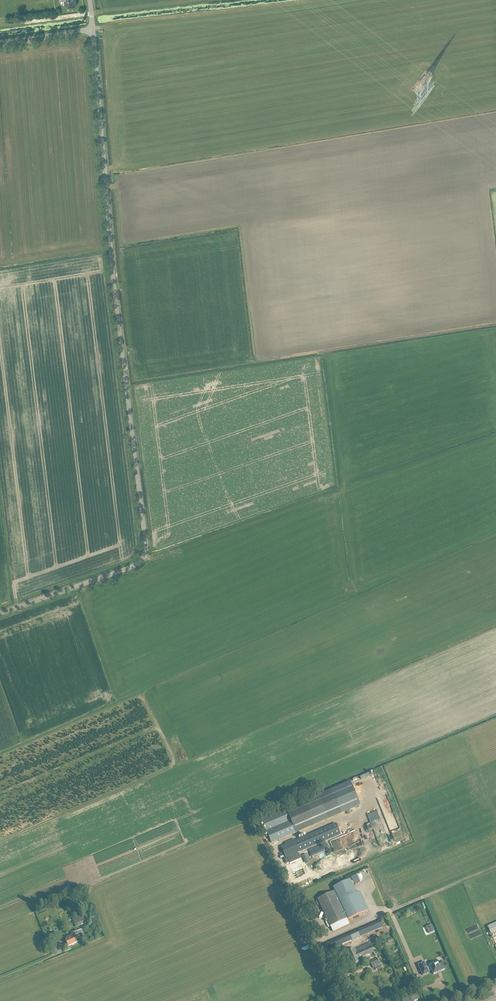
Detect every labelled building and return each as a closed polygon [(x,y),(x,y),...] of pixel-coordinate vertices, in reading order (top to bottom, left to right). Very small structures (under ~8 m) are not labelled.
[(305,801),(262,819),(272,843),(315,824),(328,819),(356,807),(346,783),(318,795),(305,801)] [(286,845),(281,847),(286,858),(341,834),(336,823),(295,841),(294,839),(285,843),(286,845)] [(372,849),(383,845),(382,843),(379,844),(371,825),(367,827),(371,837),(368,838),(372,849)] [(326,850),(323,844),(309,850),(312,856),(326,850)] [(297,862),(289,865),(295,878),(302,875),(302,874),(305,873),(302,866),(299,867),(297,862)] [(334,891),(318,899),(331,926),(341,921),(344,926),(350,924),(348,920),(365,911),(357,893),(353,886),(361,882),(357,874),(354,876),(351,877),(351,878),(353,883),(352,883),(350,879),(333,887),(335,891),(334,891)] [(89,921),(86,914),(73,920),(76,927),(89,921)] [(329,950),(383,927),(380,920),(326,943),(329,950)] [(488,926),(491,933),(495,931),(495,923),(488,926)] [(82,932),(75,935),(70,937),(66,939),(69,946),(85,939),(82,932)] [(359,959),(374,952),(370,943),(355,949),(355,948),(346,952),(352,965),(361,962),(359,959)] [(381,965),(378,958),(370,961),(373,968),(381,965)] [(429,964),(430,965),(430,966),(427,968),(424,962),(418,965),(423,975),(429,973),(429,972),(432,970),(433,974),(445,969),(442,962),(435,964),(434,962),(429,964)] [(415,1000),(418,1000),(415,992),(405,996),(406,998),(405,999),(406,1000),(415,1000)]
